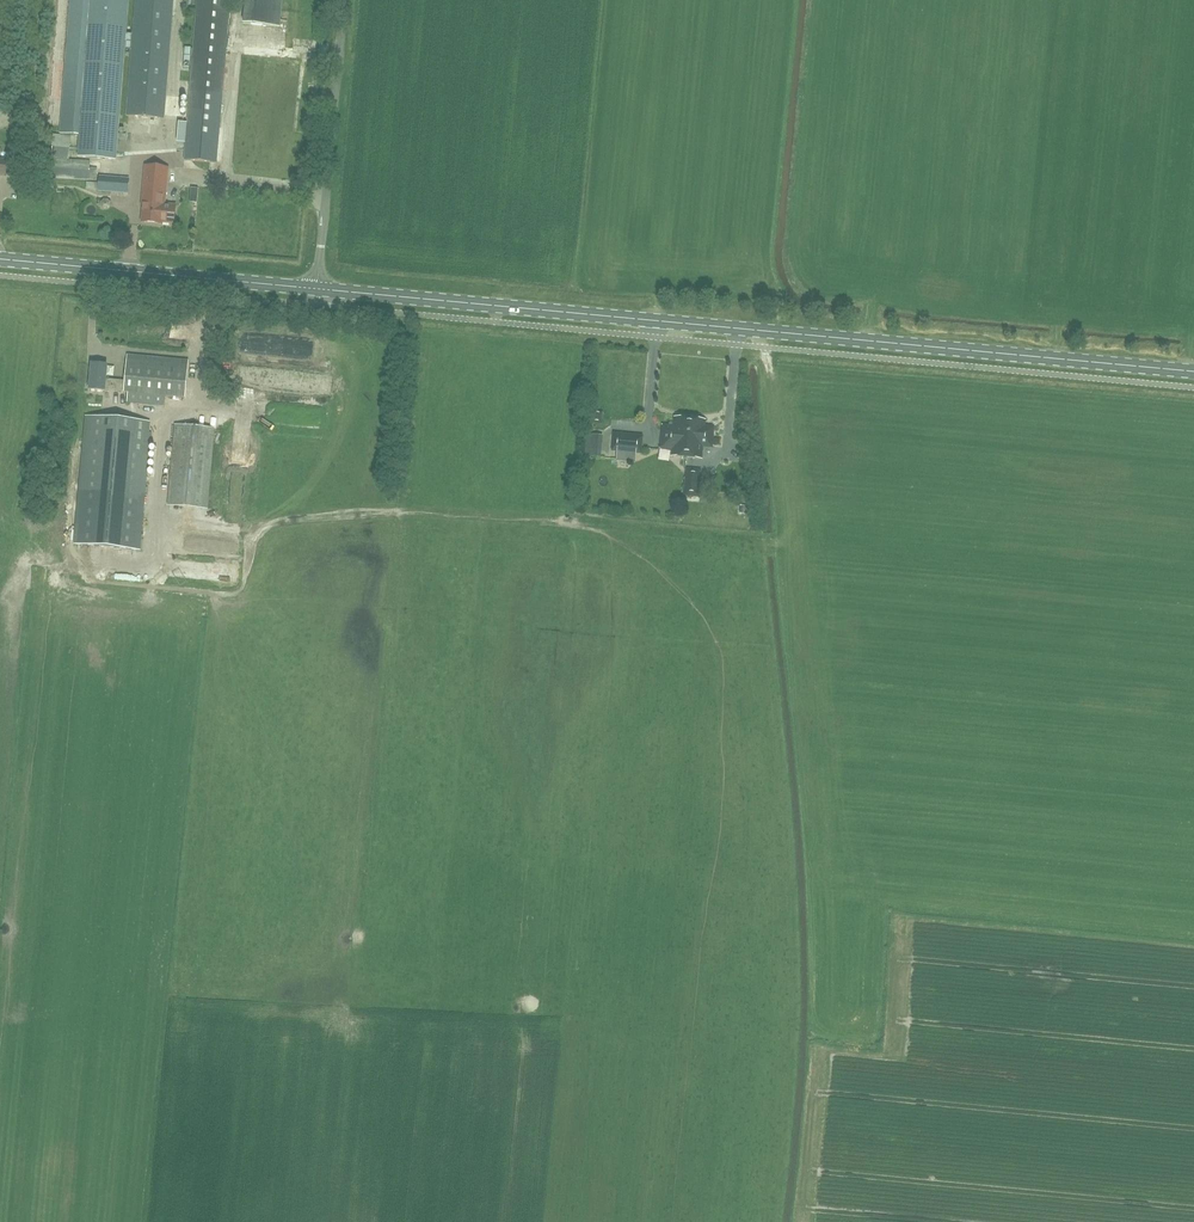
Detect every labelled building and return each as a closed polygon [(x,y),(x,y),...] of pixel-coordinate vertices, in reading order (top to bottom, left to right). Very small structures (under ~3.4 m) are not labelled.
[(59,134),(79,136),(78,157),(115,160),(127,0),(69,0),(59,134)] [(163,119),(172,0),(135,0),(126,116),(163,119)] [(187,124),(178,123),(176,143),(185,144),(184,160),(216,163),(230,0),(197,0),(187,124)] [(282,0),(245,0),(243,25),(279,28),(282,0)] [(189,17),(189,6),(179,6),(179,17),(189,17)] [(90,169),(90,162),(68,160),(70,135),(54,134),(51,179),(89,182),(89,180),(97,181),(98,169),(90,169)] [(176,206),(164,204),(168,169),(145,166),(141,206),(144,207),(142,222),(161,225),(161,223),(174,224),(176,206)] [(98,192),(111,193),(128,194),(130,179),(99,177),(98,192)] [(192,186),(190,201),(198,201),(199,187),(192,186)] [(106,390),(111,391),(123,391),(123,393),(128,393),(127,404),(163,406),(164,396),(185,398),(188,361),(128,356),(125,382),(106,381),(107,366),(92,365),(90,390),(106,391),(106,390)] [(138,550),(149,423),(87,418),(76,545),(138,550)] [(684,457),(685,440),(690,440),(692,420),(675,419),(674,428),(662,426),(660,450),(672,451),(672,456),(684,457)] [(704,421),(692,420),(690,440),(685,440),(684,457),(700,458),(701,446),(711,447),(713,429),(703,428),(704,421)] [(214,429),(175,426),(168,506),(207,509),(214,429)] [(642,437),(614,434),(612,450),(640,453),(642,437)] [(628,468),(629,461),(614,459),(613,467),(628,468)] [(697,497),(698,480),(699,469),(687,467),(685,495),(697,497)] [(224,538),(224,551),(234,551),(234,538),(224,538)]
